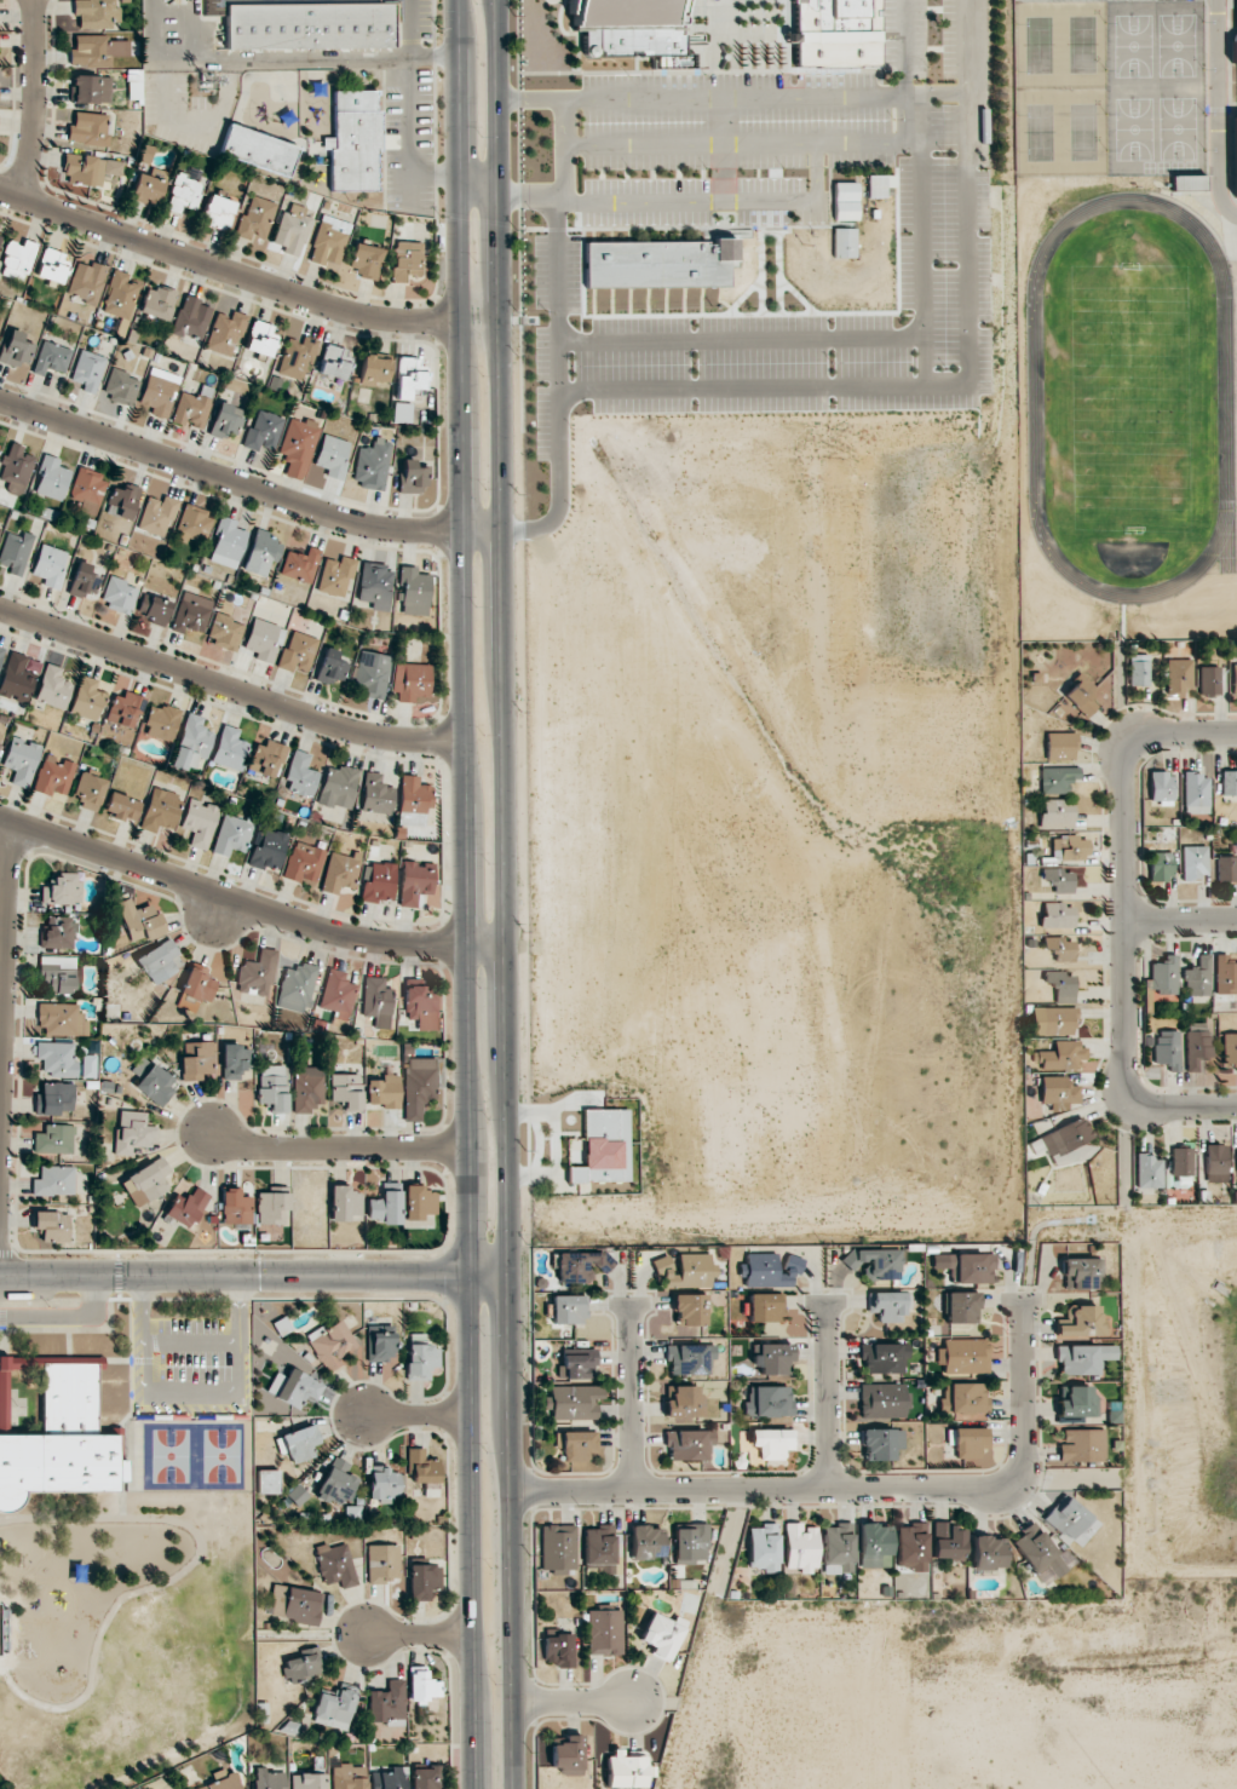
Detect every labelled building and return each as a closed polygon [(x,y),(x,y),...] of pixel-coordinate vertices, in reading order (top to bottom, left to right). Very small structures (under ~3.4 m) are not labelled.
[(73,15),(73,0),(115,0),(115,8),(120,7),(120,22),(111,22),(111,28),(79,28),(79,15),(73,15)] [(393,48),(393,3),(377,3),(377,0),(204,0),(204,15),(226,15),(226,50),(393,48)] [(573,29),(584,29),(584,57),(657,56),(658,69),(695,69),(694,54),(683,54),(682,0),(573,0),(573,29)] [(879,66),(879,0),(795,0),(795,66),(879,66)] [(75,35),(108,35),(108,41),(130,40),(130,56),(111,56),(111,67),(70,68),(69,48),(75,48),(75,35)] [(75,75),(98,75),(98,76),(110,77),(110,103),(97,103),(74,103),(75,85),(71,85),(73,76),(75,76),(75,75)] [(377,90),(334,91),(334,137),(323,138),(323,153),(330,152),(330,191),(377,190),(376,151),(381,151),(380,109),(377,110),(377,90)] [(74,110),(108,114),(105,134),(109,134),(108,146),(81,144),(81,142),(67,140),(68,123),(73,123),(74,110)] [(299,147),(229,124),(219,154),(289,177),(299,147)] [(64,153),(96,156),(96,159),(104,160),(100,186),(92,185),(92,186),(67,183),(68,176),(64,176),(64,169),(62,169),(64,153)] [(167,172),(152,167),(149,176),(138,172),(130,198),(157,206),(167,172)] [(166,209),(181,214),(183,207),(195,210),(203,182),(175,174),(166,209)] [(894,175),(868,175),(868,198),(886,198),(886,188),(895,187),(894,175)] [(858,220),(857,183),(834,183),(835,221),(858,220)] [(227,231),(236,203),(209,194),(200,223),(227,231)] [(241,215),(235,234),(265,243),(277,203),(252,195),(246,216),(241,215)] [(282,212),(270,249),(300,258),(312,218),(304,215),(307,208),(293,204),(290,214),(282,212)] [(307,260),(322,265),(324,260),(338,265),(352,225),(323,215),(307,260)] [(833,257),(855,257),(855,228),(833,228),(833,257)] [(585,242),(585,287),(728,286),(728,266),(736,266),(736,239),(713,239),(713,242),(585,242)] [(9,241),(0,271),(0,273),(26,281),(37,243),(24,240),(22,245),(9,241)] [(383,248),(355,242),(348,273),(377,280),(383,248)] [(406,282),(407,275),(421,275),(421,242),(395,242),(394,281),(406,282)] [(37,277),(62,283),(69,254),(43,248),(37,277)] [(66,295),(96,305),(108,267),(91,261),(90,266),(77,262),(66,295)] [(130,319),(138,284),(127,282),(129,273),(113,270),(104,313),(130,319)] [(175,291),(146,285),(140,314),(169,320),(175,291)] [(171,332),(200,342),(212,309),(200,304),(201,300),(184,294),(171,332)] [(205,349),(233,357),(246,315),(231,311),(229,317),(216,313),(205,349)] [(271,334),(273,324),(252,321),(246,351),(272,356),(276,335),(271,334)] [(25,367),(31,344),(22,342),(24,332),(7,328),(0,358),(0,361),(25,367)] [(277,373),(303,382),(317,340),(303,336),(301,343),(289,338),(277,373)] [(47,367),(64,373),(72,350),(43,340),(32,372),(43,376),(47,367)] [(347,351),(327,344),(317,372),(344,381),(351,360),(344,358),(347,351)] [(70,380),(83,385),(82,390),(93,394),(106,358),(81,349),(70,380)] [(373,381),(386,383),(390,359),(363,355),(358,385),(372,388),(373,381)] [(396,398),(418,399),(418,390),(425,390),(426,360),(397,360),(396,398)] [(130,406),(140,381),(127,376),(128,373),(112,367),(102,396),(130,406)] [(181,376),(151,367),(139,403),(152,408),(150,414),(167,420),(181,376)] [(209,433),(233,441),(243,410),(219,402),(209,433)] [(410,423),(411,402),(394,402),(393,422),(410,423)] [(244,447),(259,451),(260,446),(274,450),(284,417),(255,409),(244,447)] [(278,456),(290,459),(285,476),(304,480),(318,424),(289,417),(278,456)] [(350,443),(323,434),(314,465),(326,469),(324,475),(341,480),(347,461),(344,460),(350,443)] [(357,446),(353,485),(385,489),(390,440),(373,438),(372,448),(357,446)] [(6,490),(21,496),(35,457),(21,452),(23,446),(11,442),(0,472),(0,479),(9,482),(6,490)] [(33,491),(61,501),(71,470),(58,466),(60,459),(45,454),(33,491)] [(414,460),(400,459),(400,492),(426,492),(427,468),(414,467),(414,460)] [(78,510),(95,516),(108,478),(79,467),(69,497),(81,502),(78,510)] [(117,480),(105,512),(129,521),(141,489),(117,480)] [(178,500),(163,495),(161,501),(147,496),(137,528),(165,538),(178,500)] [(177,534),(205,540),(212,510),(184,504),(177,534)] [(210,562),(237,568),(246,531),(235,528),(237,521),(221,517),(210,562)] [(22,531),(21,536),(8,531),(0,552),(0,564),(10,568),(8,573),(20,577),(35,536),(22,531)] [(254,531),(242,570),(264,578),(269,560),(276,562),(283,540),(254,531)] [(67,551),(40,544),(32,575),(44,578),(42,586),(60,590),(64,570),(62,569),(67,551)] [(306,555),(287,550),(280,575),(312,584),(321,549),(308,546),(306,555)] [(354,559),(340,556),(339,561),(324,558),(317,592),(346,598),(354,559)] [(69,595),(83,598),(85,591),(96,593),(100,577),(90,574),(92,564),(77,561),(69,595)] [(390,611),(392,566),(360,564),(359,602),(371,602),(371,610),(390,611)] [(430,574),(416,574),(417,567),(402,566),(400,615),(428,616),(430,574)] [(129,613),(138,586),(109,577),(100,604),(129,613)] [(172,627),(202,636),(214,601),(183,591),(172,627)] [(136,616),(165,624),(172,603),(143,594),(136,616)] [(208,642),(237,648),(243,625),(231,622),(233,616),(214,612),(208,642)] [(284,628),(253,618),(243,648),(254,652),(253,658),(273,664),(284,628)] [(319,640),(291,630),(278,665),(306,676),(319,640)] [(339,651),(326,647),(315,680),(330,685),(333,676),(343,680),(348,664),(336,660),(339,651)] [(383,698),(391,656),(360,650),(352,693),(383,698)] [(8,652),(0,689),(0,697),(27,703),(34,674),(38,675),(42,660),(8,652)] [(1129,655),(1130,686),(1148,686),(1148,654),(1129,655)] [(1166,660),(1166,697),(1185,696),(1185,688),(1192,688),(1191,659),(1166,660)] [(430,664),(394,663),(393,702),(414,702),(415,698),(429,698),(430,664)] [(62,667),(43,664),(37,703),(66,708),(71,681),(60,679),(62,667)] [(1221,667),(1199,667),(1199,695),(1220,696),(1221,667)] [(1088,717),(1099,704),(1089,696),(1096,687),(1080,674),(1062,697),(1088,717)] [(96,690),(98,680),(79,676),(71,715),(98,720),(104,692),(96,690)] [(114,691),(106,721),(132,728),(134,716),(141,718),(145,698),(114,691)] [(150,705),(141,733),(171,743),(182,710),(164,704),(162,709),(150,705)] [(205,760),(214,731),(201,727),(204,717),(188,712),(172,765),(193,771),(197,757),(205,760)] [(237,739),(240,729),(222,724),(211,763),(240,771),(248,742),(237,739)] [(1046,759),(1075,760),(1076,733),(1047,733),(1046,759)] [(41,745),(12,736),(2,766),(15,770),(11,784),(26,789),(41,745)] [(263,746),(256,744),(247,769),(275,779),(286,746),(266,739),(263,746)] [(313,797),(319,771),(307,768),(310,754),(292,750),(283,790),(313,797)] [(59,757),(43,754),(34,792),(50,796),(51,792),(67,795),(75,763),(58,759),(59,757)] [(325,765),(319,805),(352,809),(357,770),(325,765)] [(1040,768),(1041,794),(1069,793),(1069,780),(1079,780),(1079,767),(1040,768)] [(1236,796),(1236,771),(1221,771),(1221,796),(1236,796)] [(106,780),(80,772),(73,794),(83,797),(80,807),(97,812),(106,780)] [(361,811),(391,814),(394,786),(381,785),(382,773),(365,772),(361,811)] [(1149,774),(1150,801),(1173,801),(1172,773),(1149,774)] [(1183,813),(1208,814),(1208,774),(1184,773),(1183,813)] [(424,826),(425,807),(430,808),(431,785),(418,785),(419,776),(400,775),(398,825),(424,826)] [(180,795),(152,787),(140,828),(157,834),(160,826),(170,829),(180,795)] [(141,801),(110,792),(103,813),(135,822),(141,801)] [(181,829),(193,832),(189,846),(207,851),(218,807),(205,803),(188,798),(181,829)] [(1073,801),(1040,801),(1041,828),(1073,828),(1073,801)] [(228,857),(231,849),(245,853),(254,822),(224,814),(212,852),(228,857)] [(253,845),(247,863),(277,873),(289,836),(265,828),(259,847),(253,845)] [(1086,836),(1052,837),(1053,860),(1087,860),(1086,836)] [(326,851),(294,841),(282,877),(300,883),(302,878),(316,883),(326,851)] [(1182,878),(1207,879),(1208,846),(1182,846),(1182,878)] [(338,895),(340,886),(354,889),(362,857),(330,850),(321,891),(338,895)] [(1150,880),(1172,880),(1171,852),(1149,853),(1150,880)] [(1236,882),(1236,856),(1217,857),(1217,883),(1236,882)] [(399,907),(416,907),(417,894),(432,895),(433,862),(402,861),(399,907)] [(392,903),(396,864),(371,862),(369,882),(362,882),(360,899),(392,903)] [(1055,893),(1073,893),(1073,872),(1063,872),(1063,868),(1042,868),(1042,882),(1054,882),(1055,893)] [(79,904),(80,875),(53,874),(53,886),(41,886),(41,903),(79,904)] [(132,944),(167,930),(160,912),(154,914),(150,904),(134,910),(129,897),(115,903),(132,944)] [(1073,904),(1041,904),(1041,928),(1074,927),(1073,904)] [(39,948),(73,948),(74,917),(47,916),(47,930),(40,930),(39,948)] [(1063,937),(1045,937),(1046,962),(1074,962),(1073,941),(1064,941),(1063,937)] [(178,953),(170,938),(136,957),(151,986),(177,972),(169,958),(178,953)] [(275,950),(259,948),(258,962),(240,960),(237,993),(270,997),(275,950)] [(1210,995),(1209,954),(1198,955),(1198,967),(1184,968),(1185,995),(1210,995)] [(1150,962),(1149,992),(1176,994),(1178,956),(1160,955),(1159,963),(1150,962)] [(1236,993),(1236,963),(1229,963),(1229,955),(1215,955),(1216,993),(1236,993)] [(74,994),(75,957),(40,956),(39,993),(74,994)] [(209,1004),(217,982),(207,978),(210,969),(191,962),(180,993),(209,1004)] [(275,1006),(306,1014),(317,966),(298,962),(296,971),(285,968),(275,1006)] [(318,1007),(337,1012),(335,1018),(346,1021),(356,985),(344,981),(346,973),(329,968),(318,1007)] [(1064,971),(1043,972),(1044,985),(1055,984),(1055,1004),(1075,1003),(1074,976),(1064,976),(1064,971)] [(363,1017),(376,1017),(376,1028),(391,1029),(391,988),(384,988),(384,977),(364,977),(363,1017)] [(418,1030),(436,1030),(437,987),(405,987),(405,1020),(418,1020),(418,1030)] [(45,1036),(87,1035),(86,1013),(78,1013),(78,1003),(38,1004),(38,1027),(45,1027),(45,1036)] [(1041,1035),(1075,1035),(1075,1007),(1041,1008),(1041,1035)] [(1210,1023),(1187,1024),(1188,1072),(1199,1072),(1198,1059),(1211,1058),(1210,1023)] [(1154,1064),(1168,1064),(1168,1072),(1179,1072),(1180,1031),(1155,1030),(1154,1064)] [(1223,1033),(1224,1069),(1236,1069),(1236,1033),(1223,1033)] [(1080,1068),(1080,1061),(1084,1060),(1084,1040),(1054,1041),(1054,1051),(1033,1052),(1034,1069),(1080,1068)] [(212,1041),(184,1042),(184,1057),(181,1057),(181,1079),(213,1078),(212,1041)] [(77,1077),(78,1061),(73,1061),(73,1043),(38,1042),(37,1076),(77,1077)] [(240,1080),(240,1070),(249,1070),(249,1046),(222,1045),(222,1080),(240,1080)] [(131,1070),(140,1077),(152,1063),(143,1056),(131,1070)] [(423,1122),(423,1098),(435,1098),(436,1059),(405,1058),(404,1121),(423,1122)] [(161,1108),(174,1090),(168,1085),(173,1078),(153,1063),(134,1087),(161,1108)] [(285,1113),(285,1065),(258,1065),(258,1104),(266,1104),(266,1113),(285,1113)] [(294,1114),(313,1113),(312,1105),(323,1105),(323,1067),(293,1068),(294,1114)] [(398,1108),(399,1067),(381,1067),(381,1080),(367,1080),(367,1108),(398,1108)] [(330,1101),(344,1101),(344,1111),(360,1111),(360,1075),(330,1074),(330,1101)] [(1041,1104),(1080,1103),(1080,1085),(1069,1085),(1069,1076),(1041,1077),(1041,1104)] [(35,1093),(35,1114),(58,1115),(58,1111),(73,1111),(73,1083),(42,1082),(42,1093),(35,1093)] [(628,1109),(584,1110),(585,1181),(629,1180),(628,1109)] [(158,1127),(145,1126),(146,1112),(118,1111),(116,1155),(131,1156),(132,1145),(157,1146),(158,1127)] [(1048,1158),(1094,1140),(1084,1117),(1039,1135),(1048,1158)] [(74,1125),(44,1124),(44,1133),(34,1133),(34,1152),(73,1154),(74,1125)] [(1206,1182),(1227,1181),(1226,1145),(1205,1145),(1206,1182)] [(1192,1148),(1172,1148),(1172,1176),(1192,1176),(1192,1148)] [(1137,1188),(1162,1188),(1161,1155),(1136,1156),(1137,1188)] [(171,1172),(161,1156),(122,1179),(139,1207),(169,1188),(162,1177),(171,1172)] [(74,1167),(40,1166),(40,1179),(32,1179),(32,1195),(74,1196),(74,1167)] [(585,1183),(585,1167),(569,1167),(568,1183),(585,1183)] [(331,1221),(361,1221),(361,1192),(349,1192),(349,1185),(330,1185),(331,1221)] [(435,1192),(424,1192),(424,1185),(404,1185),(404,1220),(422,1220),(423,1215),(435,1215),(435,1192)] [(380,1224),(400,1224),(400,1186),(381,1186),(382,1199),(367,1199),(367,1219),(380,1219),(380,1224)] [(189,1199),(175,1192),(164,1216),(191,1229),(207,1194),(195,1188),(189,1199)] [(251,1224),(251,1197),(239,1197),(239,1188),(223,1188),(223,1224),(251,1224)] [(289,1193),(257,1193),(257,1224),(284,1224),(284,1212),(289,1212),(289,1193)] [(69,1213),(33,1212),(32,1229),(41,1230),(41,1241),(69,1242),(69,1213)] [(863,1266),(863,1281),(898,1280),(898,1249),(844,1250),(844,1267),(863,1266)] [(557,1253),(558,1283),(593,1283),(593,1265),(603,1265),(603,1252),(557,1253)] [(677,1254),(678,1264),(668,1264),(668,1258),(653,1258),(653,1271),(664,1271),(664,1287),(714,1286),(713,1264),(710,1264),(710,1253),(677,1254)] [(792,1287),(792,1274),(802,1274),(802,1257),(785,1257),(785,1273),(776,1272),(777,1254),(746,1253),(746,1265),(746,1286),(792,1287)] [(956,1284),(993,1283),(993,1254),(932,1255),(932,1269),(955,1268),(956,1284)] [(1099,1258),(1062,1259),(1063,1290),(1100,1289),(1099,1258)] [(902,1322),(902,1312),(910,1312),(910,1292),(868,1292),(868,1313),(878,1312),(878,1323),(902,1322)] [(977,1292),(946,1292),(946,1324),(977,1323),(977,1292)] [(749,1293),(748,1322),(783,1322),(783,1294),(749,1293)] [(553,1324),(587,1324),(586,1295),(552,1296),(553,1324)] [(707,1295),(675,1295),(675,1325),(707,1325),(707,1295)] [(306,1337),(328,1373),(343,1363),(340,1357),(356,1347),(338,1318),(306,1337)] [(367,1361),(393,1362),(393,1329),(368,1328),(367,1361)] [(939,1340),(940,1365),(944,1365),(944,1374),(982,1373),(981,1364),(989,1364),(988,1339),(939,1340)] [(760,1376),(793,1375),(792,1343),(758,1344),(759,1355),(752,1355),(753,1366),(760,1366),(760,1376)] [(667,1344),(667,1374),(710,1375),(710,1360),(715,1360),(715,1345),(667,1344)] [(908,1344),(861,1344),(861,1374),(904,1374),(904,1360),(908,1360),(908,1344)] [(440,1372),(440,1346),(407,1345),(406,1380),(431,1381),(431,1372),(440,1372)] [(1116,1346),(1057,1345),(1057,1375),(1100,1375),(1100,1360),(1115,1360),(1116,1346)] [(596,1349),(562,1349),(563,1365),(558,1365),(558,1379),(590,1378),(590,1364),(597,1364),(596,1349)] [(2,1369),(29,1369),(29,1359),(0,1359),(0,1369),(2,1369)] [(41,1363),(42,1434),(0,1435),(0,1496),(122,1494),(121,1435),(98,1435),(97,1362),(41,1363)] [(300,1409),(306,1396),(316,1401),(324,1384),(290,1368),(286,1377),(276,1372),(266,1393),(300,1409)] [(860,1418),(906,1417),(905,1406),(908,1406),(908,1383),(860,1384),(860,1418)] [(987,1383),(944,1383),(944,1398),(941,1398),(941,1413),(987,1413),(987,1383)] [(546,1420),(596,1419),(596,1399),(603,1398),(602,1386),(550,1386),(550,1396),(546,1396),(546,1420)] [(702,1417),(702,1386),(665,1386),(666,1417),(702,1417)] [(789,1387),(749,1386),(749,1401),(744,1401),(744,1416),(793,1417),(794,1399),(789,1399),(789,1387)] [(1096,1394),(1089,1394),(1089,1386),(1061,1386),(1062,1399),(1057,1399),(1057,1417),(1097,1416),(1096,1394)] [(320,1443),(313,1424),(275,1438),(281,1456),(287,1453),(292,1465),(315,1456),(311,1446),(320,1443)] [(989,1447),(988,1428),(948,1429),(948,1448),(957,1447),(957,1458),(979,1458),(978,1447),(989,1447)] [(794,1429),(750,1430),(751,1446),(760,1446),(760,1460),(784,1460),(784,1450),(794,1450),(794,1429)] [(894,1461),(894,1449),(903,1450),(904,1430),(861,1429),(861,1445),(865,1445),(864,1460),(894,1461)] [(1059,1444),(1059,1462),(1104,1461),(1103,1429),(1062,1430),(1063,1444),(1059,1444)] [(713,1431),(665,1430),(664,1447),(669,1447),(669,1459),(712,1461),(713,1431)] [(564,1462),(588,1461),(588,1451),(598,1450),(597,1431),(555,1432),(556,1450),(563,1450),(564,1462)] [(424,1449),(409,1449),(409,1484),(439,1483),(439,1459),(425,1459),(424,1449)] [(352,1464),(332,1456),(317,1497),(345,1508),(357,1478),(348,1474),(352,1464)] [(369,1501),(391,1501),(392,1496),(399,1496),(400,1473),(388,1472),(388,1466),(370,1465),(369,1501)] [(280,1493),(279,1470),(257,1471),(258,1494),(280,1493)] [(1045,1521),(1082,1546),(1085,1542),(1079,1537),(1093,1516),(1062,1495),(1045,1521)] [(785,1567),(800,1567),(800,1573),(817,1573),(816,1527),(801,1527),(801,1523),(784,1523),(785,1567)] [(964,1560),(965,1524),(934,1523),(933,1560),(964,1560)] [(615,1525),(597,1524),(597,1529),(585,1529),(584,1568),(599,1568),(599,1574),(614,1574),(615,1525)] [(674,1529),(675,1563),(708,1562),(707,1524),(694,1524),(694,1529),(674,1529)] [(823,1524),(823,1567),(838,1567),(838,1572),(853,1572),(853,1525),(823,1524)] [(890,1524),(859,1525),(860,1568),(890,1567),(890,1524)] [(896,1525),(897,1567),(912,1567),(912,1572),(927,1572),(926,1524),(896,1525)] [(1043,1585),(1076,1564),(1067,1549),(1056,1556),(1036,1524),(1013,1538),(1043,1585)] [(541,1570),(576,1570),(575,1525),(541,1525),(541,1570)] [(748,1525),(749,1571),(778,1570),(777,1525),(748,1525)] [(662,1560),(662,1526),(631,1527),(631,1560),(662,1560)] [(1004,1570),(1004,1538),(988,1539),(988,1535),(973,1535),(973,1570),(1004,1570)] [(339,1581),(342,1589),(359,1584),(346,1543),(330,1548),(329,1543),(315,1547),(327,1585),(339,1581)] [(368,1545),(369,1582),(400,1581),(399,1545),(368,1545)] [(440,1590),(439,1564),(409,1565),(410,1601),(431,1601),(431,1590),(440,1590)] [(324,1594),(275,1584),(269,1616),(318,1625),(324,1594)] [(623,1610),(587,1610),(589,1655),(624,1654),(623,1610)] [(653,1647),(650,1655),(668,1663),(686,1621),(675,1616),(672,1622),(651,1613),(639,1641),(653,1647)] [(574,1635),(543,1635),(544,1662),(557,1661),(557,1667),(574,1667),(574,1635)] [(297,1651),(298,1656),(282,1661),(288,1684),(324,1675),(317,1646),(297,1651)] [(441,1680),(427,1680),(427,1666),(409,1667),(410,1703),(427,1702),(426,1697),(441,1697),(441,1680)] [(368,1691),(369,1724),(405,1724),(404,1679),(387,1680),(387,1691),(368,1691)] [(337,1695),(317,1693),(314,1725),(350,1729),(354,1690),(337,1688),(337,1695)] [(582,1775),(583,1735),(565,1735),(564,1743),(552,1743),(551,1768),(559,1768),(559,1775),(582,1775)] [(645,1757),(622,1756),(622,1749),(608,1749),(607,1786),(644,1788),(645,1757)] [(365,1764),(332,1765),(333,1788),(366,1788),(365,1764)] [(285,1772),(265,1772),(265,1767),(253,1767),(253,1788),(286,1788),(285,1772)] [(412,1788),(440,1788),(439,1767),(411,1768),(412,1788)] [(233,1768),(213,1775),(215,1782),(194,1788),(195,1788),(241,1788),(233,1768)] [(406,1768),(371,1768),(371,1788),(405,1788),(406,1768)] [(324,1773),(292,1774),(292,1788),(324,1788),(324,1773)]
